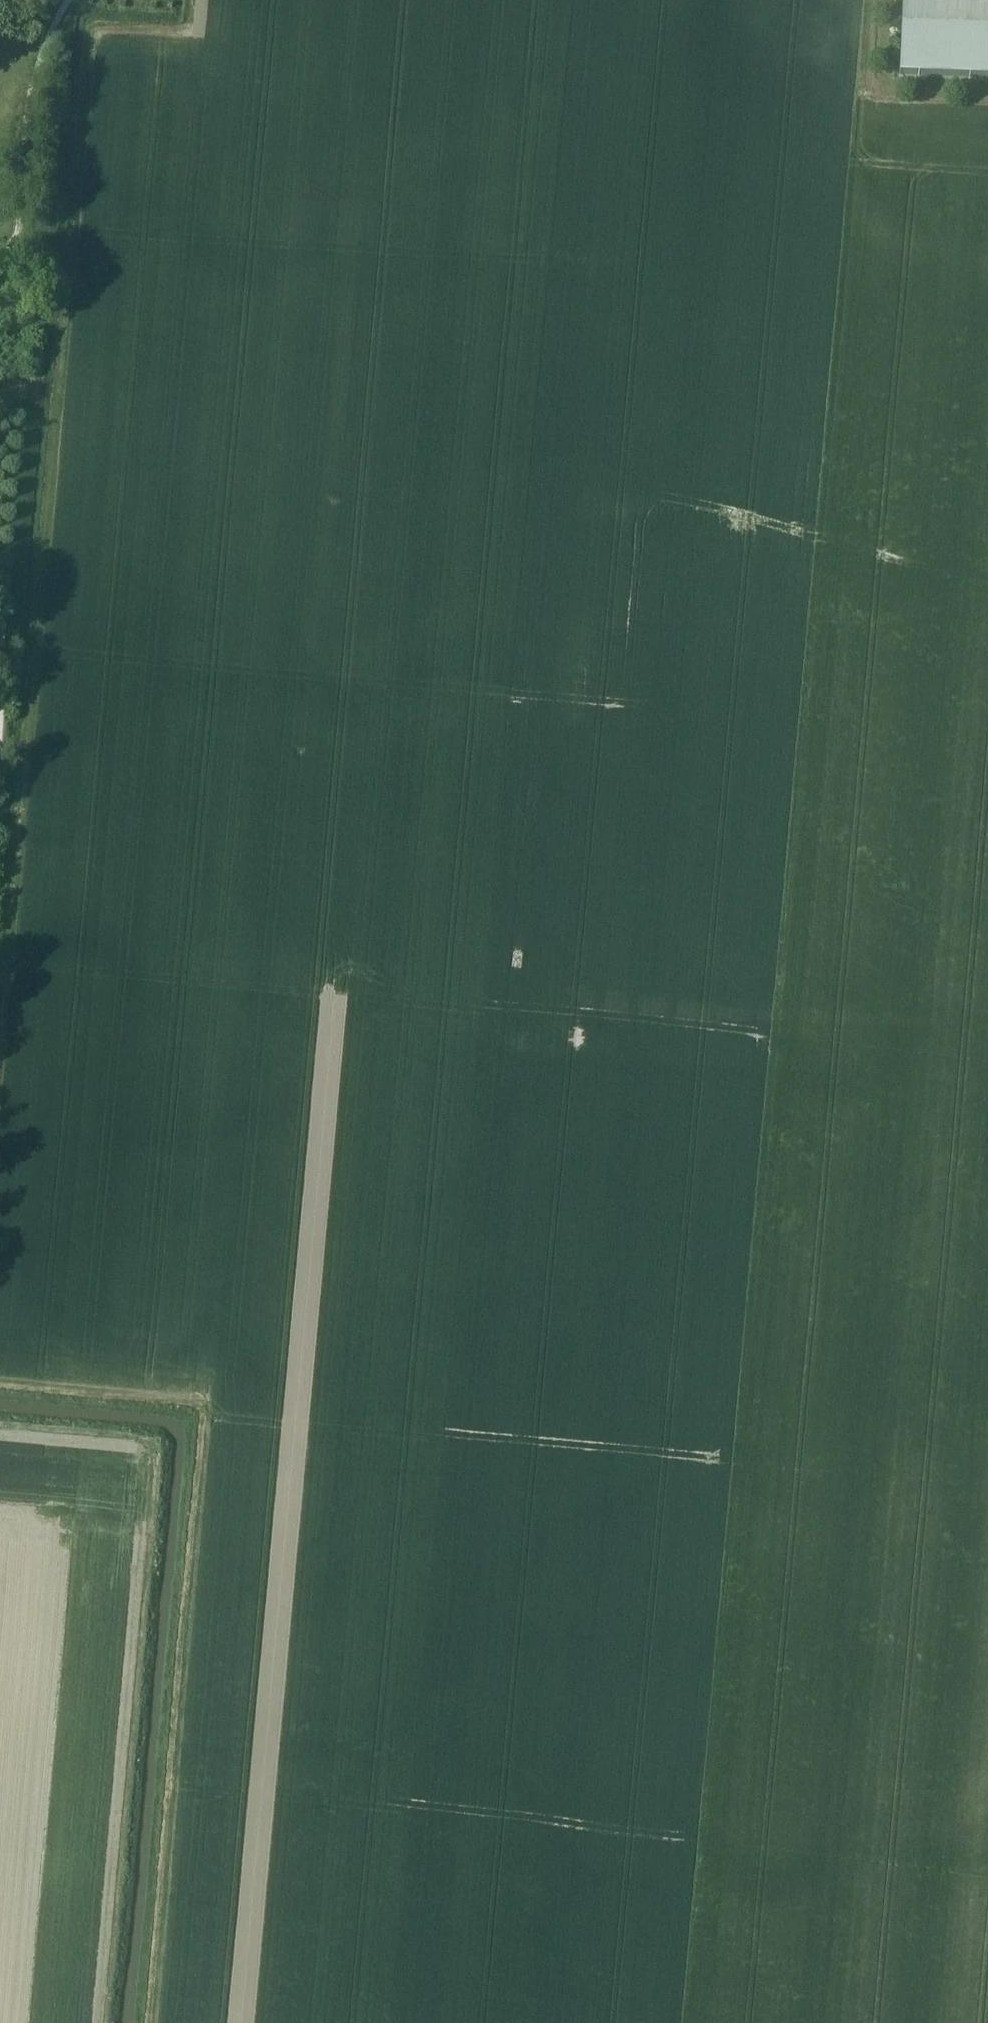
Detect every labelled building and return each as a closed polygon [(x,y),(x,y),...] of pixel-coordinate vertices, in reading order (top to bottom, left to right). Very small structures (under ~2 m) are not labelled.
[(899,76),(987,80),(987,0),(902,0),(899,76)]
